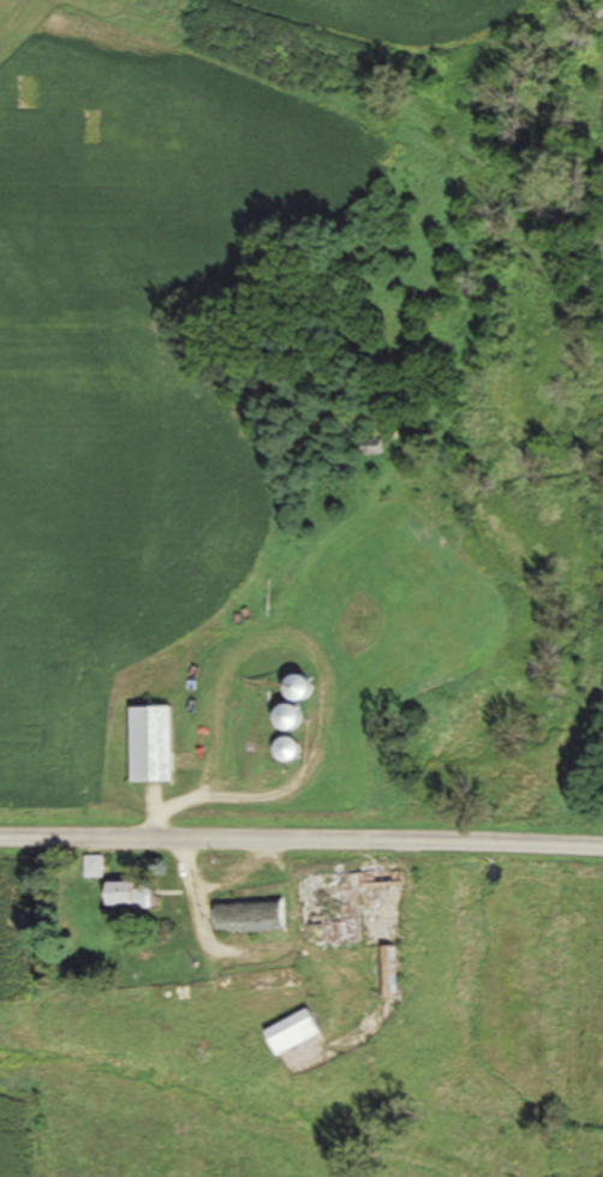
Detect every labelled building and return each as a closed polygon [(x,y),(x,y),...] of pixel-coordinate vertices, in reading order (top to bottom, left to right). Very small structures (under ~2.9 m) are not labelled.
[(360,456),(383,456),(383,419),(374,419),(374,441),(360,441),(360,456)] [(284,685),(295,704),(312,694),(301,676),(284,685)] [(275,712),(283,734),(301,727),(292,705),(275,712)] [(131,785),(173,784),(171,709),(130,709),(131,785)] [(286,765),(300,751),(287,737),(273,751),(286,765)] [(85,880),(103,880),(103,859),(85,859),(85,880)] [(358,945),(357,890),(344,890),(344,876),(302,877),(303,929),(323,929),(323,945),(358,945)] [(107,909),(149,909),(149,886),(107,886),(107,909)] [(216,934),(284,933),(283,902),(216,903),(216,934)] [(383,993),(395,993),(395,955),(383,955),(383,993)] [(263,1032),(276,1057),(320,1035),(308,1010),(263,1032)]
